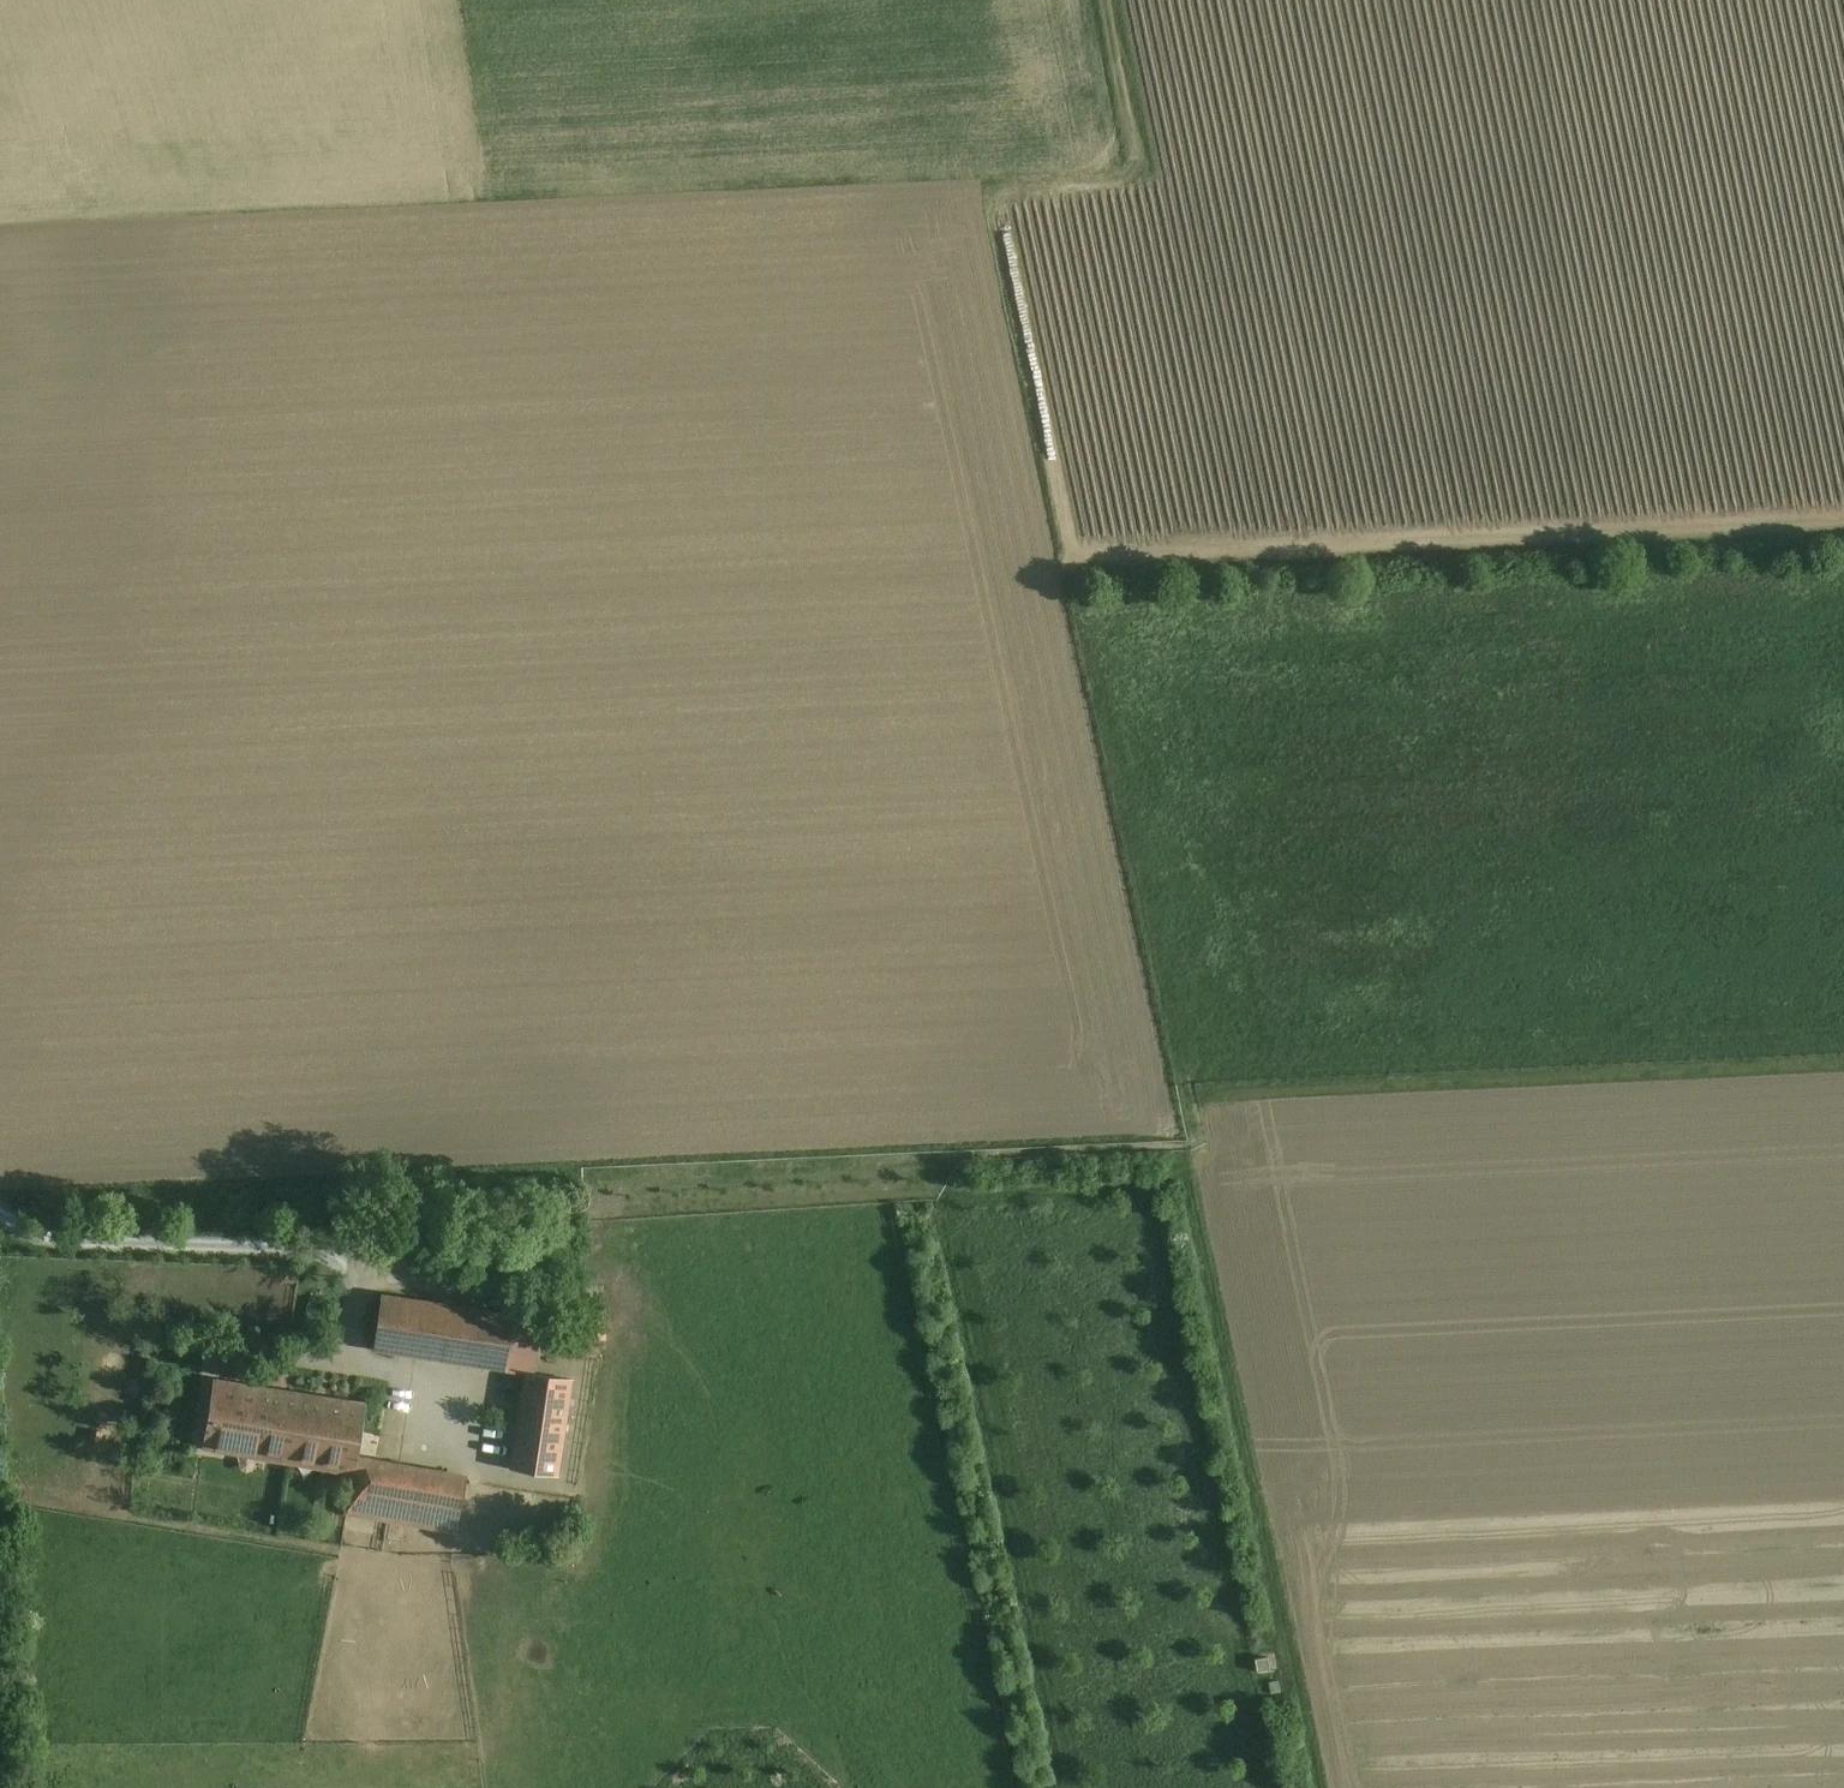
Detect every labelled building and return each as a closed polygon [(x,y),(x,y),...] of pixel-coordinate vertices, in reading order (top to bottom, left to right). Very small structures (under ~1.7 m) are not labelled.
[(513,1315),(382,1296),(370,1349),(503,1368),(513,1315)] [(569,1383),(525,1376),(511,1467),(554,1474),(569,1383)] [(354,1472),(356,1457),(365,1408),(216,1383),(205,1448),(354,1472)] [(356,1457),(354,1472),(347,1510),(455,1529),(464,1477),(356,1457)]
